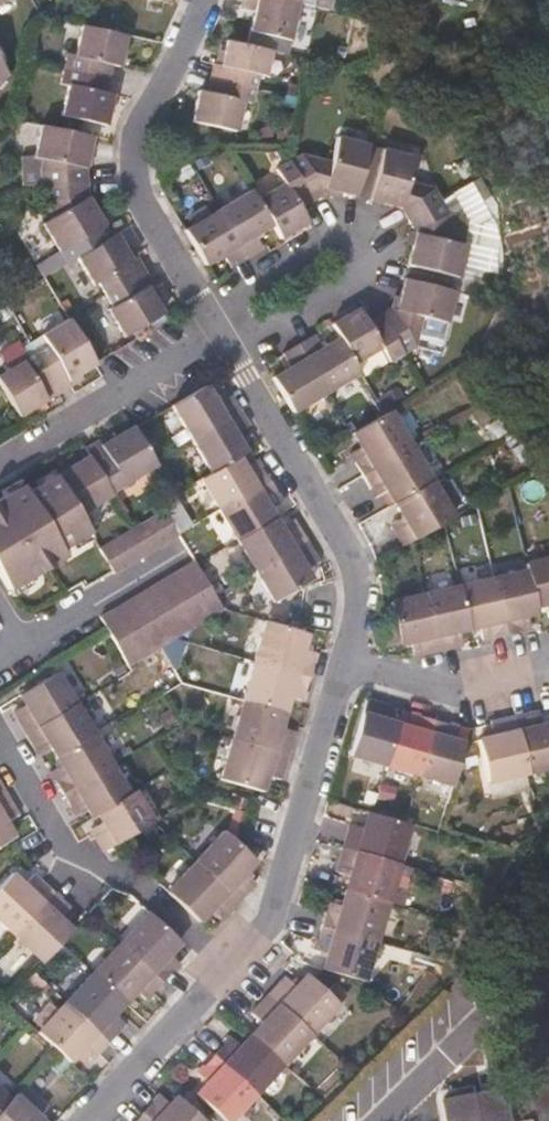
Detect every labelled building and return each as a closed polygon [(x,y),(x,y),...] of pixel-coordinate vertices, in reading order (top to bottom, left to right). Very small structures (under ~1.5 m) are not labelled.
[(301,0),(243,0),(242,4),(256,7),(251,29),(292,37),(301,0)] [(67,67),(109,76),(112,62),(121,64),(128,33),(113,29),(83,23),(77,49),(71,48),(67,67)] [(211,75),(256,84),(259,71),(268,73),(274,47),(249,42),(228,38),(223,62),(214,60),(211,75)] [(8,74),(0,61),(0,79),(8,74)] [(109,76),(67,67),(63,85),(71,87),(67,112),(108,121),(114,92),(106,90),(109,76)] [(252,100),(256,84),(211,75),(207,89),(201,88),(194,119),(237,128),(244,98),(252,100)] [(34,184),(88,179),(86,164),(93,134),(41,123),(34,156),(39,158),(32,172),(34,184)] [(288,155),(312,196),(324,188),(341,193),(342,188),(356,191),(368,141),(335,132),(329,156),(298,149),(288,155)] [(368,141),(356,191),(366,193),(379,143),(368,141)] [(400,201),(409,215),(443,194),(435,180),(407,173),(411,152),(379,143),(366,193),(400,201)] [(312,196),(288,155),(274,163),(282,175),(256,192),(272,220),(280,233),(307,217),(299,204),(312,196)] [(88,179),(34,184),(36,201),(47,215),(38,220),(56,249),(102,220),(90,198),(88,179)] [(251,184),(217,204),(247,253),(261,244),(253,231),(272,220),(256,192),(251,184)] [(450,205),(443,194),(409,215),(416,227),(408,260),(459,272),(466,240),(443,234),(450,205)] [(247,253),(217,204),(183,224),(205,261),(222,250),(230,263),(247,253)] [(102,291),(142,267),(133,253),(128,256),(124,248),(113,230),(110,232),(74,254),(90,281),(95,278),(102,291)] [(128,245),(124,248),(128,256),(133,253),(128,245)] [(459,272),(408,260),(405,272),(457,284),(459,272)] [(142,267),(102,291),(108,301),(104,304),(123,335),(163,310),(152,293),(146,283),(150,280),(142,267)] [(392,301),(379,309),(403,351),(419,340),(426,311),(449,317),(457,284),(405,272),(402,285),(396,284),(392,301)] [(156,289),(150,280),(146,283),(152,293),(156,289)] [(403,351),(379,309),(366,317),(358,303),(332,319),(339,332),(355,359),(381,343),(391,358),(403,351)] [(32,350),(56,389),(71,380),(69,377),(81,370),(94,362),(93,360),(66,315),(36,332),(43,343),(32,350)] [(355,359),(339,332),(321,343),(312,330),(297,339),(327,388),(361,368),(355,359)] [(327,388),(297,339),(282,348),(290,361),(272,372),(294,407),(327,388)] [(32,350),(0,369),(0,385),(17,413),(56,389),(32,350)] [(83,374),(81,370),(69,377),(71,380),(83,374)] [(191,436),(241,407),(231,391),(220,374),(206,383),(171,403),(191,436)] [(362,470),(411,440),(391,406),(386,409),(353,429),(362,441),(349,449),(362,470)] [(191,436),(211,469),(240,452),(245,449),(235,433),(250,423),(241,407),(191,436)] [(87,453),(111,491),(154,465),(151,460),(132,426),(130,424),(113,435),(100,443),(96,438),(83,445),(87,453)] [(100,443),(113,435),(110,429),(96,438),(100,443)] [(394,498),(432,475),(411,440),(362,470),(375,492),(386,485),(394,498)] [(222,506),(271,477),(258,455),(247,462),(240,452),(211,469),(203,474),(222,506)] [(111,491),(87,453),(53,473),(77,513),(112,493),(111,491)] [(77,513),(53,473),(27,489),(21,482),(0,494),(0,575),(8,589),(66,554),(61,547),(88,530),(77,513)] [(432,475),(394,498),(402,512),(391,518),(403,539),(411,535),(443,516),(454,510),(432,475)] [(271,477),(222,506),(240,536),(278,515),(272,505),(283,497),(271,477)] [(123,531),(138,556),(177,532),(163,507),(132,526),(123,531)] [(258,567),(306,538),(293,516),(283,522),(278,515),(240,536),(258,567)] [(138,556),(123,531),(98,546),(113,571),(138,556)] [(306,538),(258,567),(276,596),(295,584),(312,574),(308,566),(319,558),(306,538)] [(159,645),(177,634),(222,607),(214,593),(196,563),(193,558),(98,615),(105,626),(127,664),(159,645)] [(527,573),(534,607),(545,604),(548,617),(548,562),(526,567),(527,573)] [(534,607),(527,573),(493,580),(505,633),(530,627),(527,615),(536,613),(534,607)] [(505,633),(493,580),(459,588),(468,629),(478,627),(481,638),(505,633)] [(468,629),(459,588),(424,595),(436,650),(462,644),(459,631),(468,629)] [(436,650),(424,595),(389,603),(399,646),(410,643),(413,655),(436,650)] [(255,656),(309,672),(315,649),(303,645),(306,632),(294,629),(265,620),(255,656)] [(303,696),(309,672),(255,656),(244,696),(285,708),(289,692),(303,696)] [(27,728),(75,700),(56,667),(52,670),(20,689),(26,699),(14,707),(27,728)] [(281,722),(285,708),(244,696),(233,735),(287,750),(294,726),(281,722)] [(49,741),(55,750),(91,728),(75,700),(27,728),(38,748),(49,741)] [(347,756),(382,766),(394,724),(384,721),(387,709),(362,702),(347,756)] [(514,718),(527,774),(548,769),(548,723),(539,725),(536,713),(514,718)] [(405,727),(394,724),(382,766),(417,776),(432,722),(408,715),(405,727)] [(485,784),(527,774),(514,718),(488,724),(491,737),(475,741),(485,784)] [(432,722),(417,776),(451,786),(462,743),(452,741),(454,728),(432,722)] [(91,728),(55,750),(60,759),(48,766),(61,788),(109,759),(91,728)] [(280,774),(287,750),(233,735),(222,775),(250,783),(264,786),(267,771),(280,774)] [(91,812),(96,809),(127,790),(109,759),(61,788),(75,809),(85,803),(91,812)] [(127,790),(96,809),(101,817),(90,824),(93,829),(102,845),(113,839),(151,816),(135,786),(127,790)] [(1,789),(0,790),(0,838),(11,832),(3,818),(14,810),(1,789)] [(351,821),(344,844),(398,860),(409,820),(406,819),(371,808),(368,807),(363,824),(351,821)] [(194,856),(237,896),(252,879),(242,869),(252,856),(235,840),(222,827),(194,856)] [(387,899),(398,860),(344,844),(337,869),(349,872),(345,886),(387,899)] [(237,896),(194,856),(165,887),(197,917),(208,906),(218,915),(237,896)] [(11,928),(49,888),(34,873),(30,871),(22,880),(8,867),(0,876),(0,918),(11,928)] [(376,938),(387,899),(345,886),(340,904),(328,900),(322,922),(376,938)] [(67,906),(49,888),(11,928),(42,957),(59,939),(69,927),(58,915),(67,906)] [(146,909),(118,939),(159,978),(171,965),(177,960),(167,950),(177,938),(146,909)] [(376,938),(322,922),(315,947),(326,950),(322,966),(365,979),(376,938)] [(90,968),(122,998),(132,987),(142,996),(159,978),(118,939),(90,968)] [(484,978),(476,973),(463,967),(448,995),(454,999),(470,1007),(484,978)] [(111,1010),(122,998),(90,968),(62,998),(104,1038),(121,1019),(111,1010)] [(286,975),(269,993),(311,1032),(339,1002),(312,976),(307,971),(294,983),(286,975)] [(311,1032),(269,993),(253,1010),(262,1019),(251,1030),(284,1061),(311,1032)] [(87,1057),(104,1038),(62,998),(32,1030),(54,1049),(65,1060),(76,1047),(87,1057)] [(284,1061),(251,1030),(240,1042),(230,1033),(213,1051),(256,1091),(284,1061)] [(206,1120),(228,1120),(256,1091),(213,1051),(196,1070),(205,1079),(184,1100),(206,1120)] [(0,1085),(0,1107),(11,1096),(0,1085)] [(11,1096),(0,1107),(0,1120),(48,1120),(16,1091),(11,1096)] [(184,1100),(177,1093),(168,1101),(160,1094),(144,1110),(155,1120),(206,1120),(184,1100)] [(500,1094),(443,1105),(446,1120),(505,1120),(500,1094)] [(144,1110),(133,1120),(155,1120),(144,1110)]
